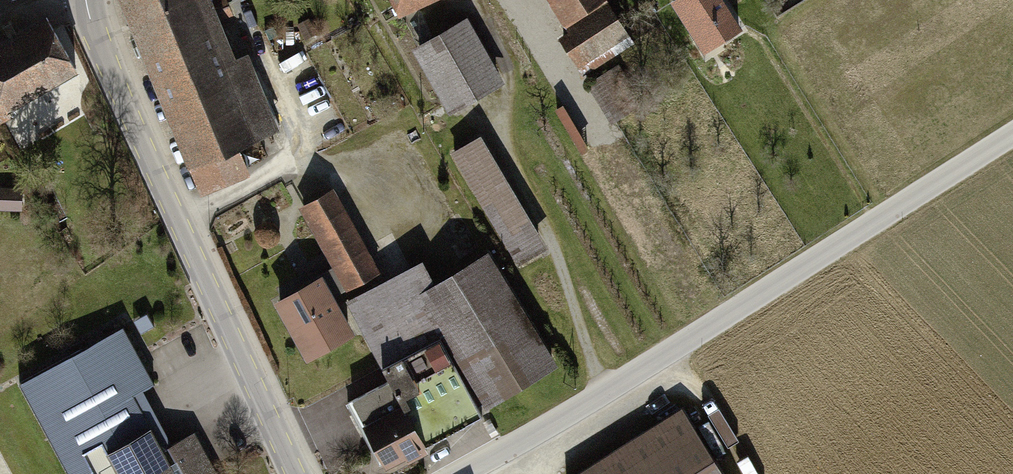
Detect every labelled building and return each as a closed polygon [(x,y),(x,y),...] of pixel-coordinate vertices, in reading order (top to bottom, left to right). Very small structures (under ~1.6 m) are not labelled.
[(212,194),(255,175),(246,156),(290,137),(230,0),(126,0),(212,194)] [(403,22),(449,0),(393,0),(403,22)] [(573,36),(567,40),(581,70),(635,34),(615,0),(553,0),(573,36)] [(706,52),(745,27),(727,0),(672,0),(706,52)] [(46,8),(0,34),(0,96),(7,108),(81,66),(46,8)] [(472,22),(418,52),(454,115),(508,85),(472,22)] [(13,118),(7,108),(0,96),(0,126),(13,118)] [(488,137),(457,155),(513,252),(544,234),(488,137)] [(0,188),(0,214),(26,214),(26,188),(0,188)] [(305,209),(357,303),(391,285),(339,190),(305,209)] [(561,367),(499,250),(444,279),(434,262),(391,285),(357,303),(388,361),(455,326),(495,401),(561,367)] [(330,279),(284,304),(316,363),(361,339),(330,279)] [(14,384),(70,473),(84,473),(96,467),(83,445),(102,436),(106,445),(159,418),(141,388),(156,382),(123,325),(14,384)] [(416,378),(436,370),(426,345),(406,353),(416,378)] [(350,399),(389,378),(382,366),(343,387),(350,399)] [(401,380),(360,401),(398,473),(439,452),(401,380)] [(586,473),(729,473),(688,410),(586,473)] [(83,445),(96,467),(100,473),(221,473),(196,429),(172,442),(159,418),(106,445),(102,436),(83,445)]
